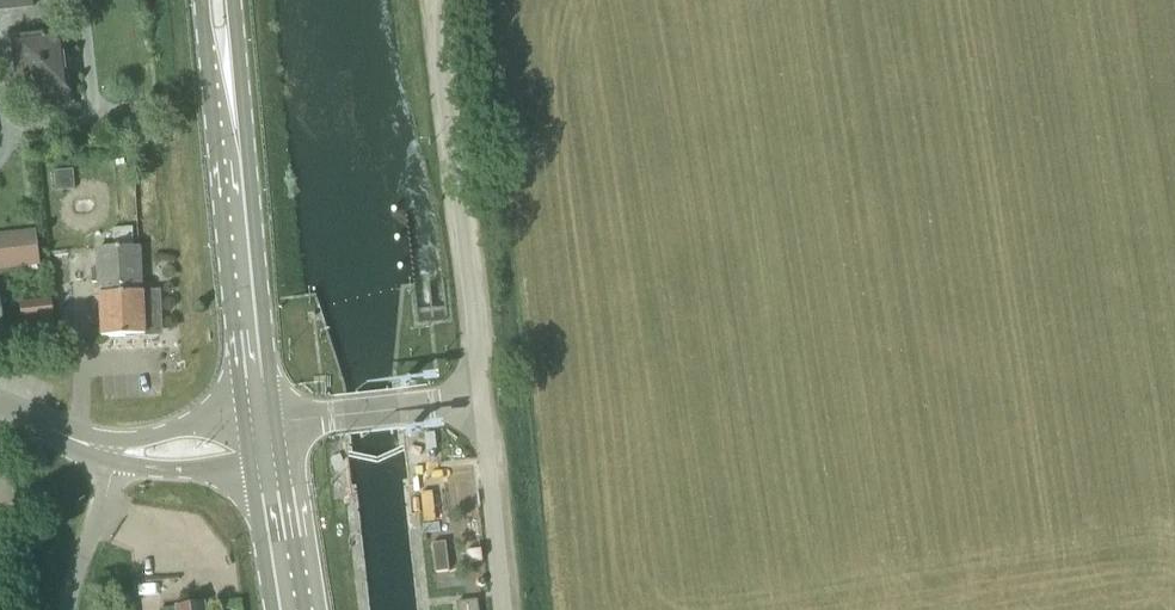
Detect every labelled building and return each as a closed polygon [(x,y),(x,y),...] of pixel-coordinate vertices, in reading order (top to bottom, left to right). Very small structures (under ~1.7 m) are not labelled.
[(28,6),(27,0),(0,0),(0,10),(28,6)] [(30,42),(13,44),(19,99),(38,97),(39,107),(42,107),(66,104),(64,90),(66,90),(60,38),(47,40),(46,34),(29,36),(30,42)] [(72,171),(53,173),(55,191),(73,190),(72,171)] [(36,229),(0,233),(0,270),(40,266),(36,229)] [(114,230),(115,245),(133,244),(132,229),(114,230)] [(140,293),(139,247),(96,249),(97,271),(89,271),(90,282),(99,281),(101,338),(145,336),(144,333),(159,333),(157,295),(143,295),(143,293),(140,293)] [(20,303),(22,323),(53,320),(52,300),(20,303)] [(397,364),(398,384),(437,381),(434,337),(405,339),(406,363),(397,364)] [(440,469),(412,469),(412,485),(475,483),(474,459),(439,460),(440,469)] [(476,601),(455,604),(455,609),(477,609),(476,601)]
